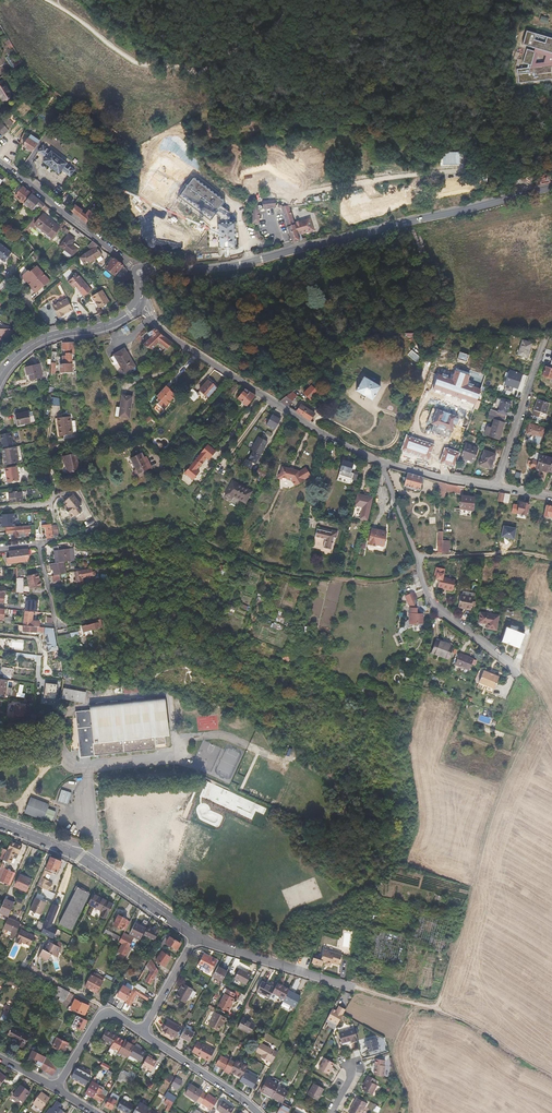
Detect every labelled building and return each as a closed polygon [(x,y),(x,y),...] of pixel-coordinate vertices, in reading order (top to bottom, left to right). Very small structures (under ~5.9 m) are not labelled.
[(541,14),(539,20),(546,23),(548,17),(541,14)] [(525,31),(521,45),(542,51),(541,54),(526,49),(521,63),(529,66),(528,68),(516,69),(517,84),(551,80),(551,39),(525,31)] [(7,97),(13,93),(4,81),(0,83),(0,93),(4,99),(7,97)] [(56,115),(61,108),(51,102),(47,109),(56,115)] [(0,123),(0,133),(2,135),(8,131),(0,123)] [(32,152),(38,145),(28,139),(23,146),(32,152)] [(75,170),(43,145),(38,152),(46,158),(43,162),(59,175),(62,171),(70,177),(75,170)] [(550,170),(538,178),(540,184),(551,181),(551,178),(550,170)] [(223,252),(223,249),(232,248),(232,251),(239,250),(239,247),(237,247),(235,226),(237,226),(236,221),(232,221),(232,223),(229,224),(228,212),(221,207),(224,202),(192,178),(184,190),(185,191),(182,196),(182,199),(207,218),(213,218),(214,216),(219,219),(219,220),(220,223),(220,225),(216,225),(219,253),(223,252)] [(23,204),(31,194),(26,190),(22,187),(15,197),(23,204)] [(36,198),(31,194),(23,204),(32,210),(36,205),(42,209),(45,205),(36,198)] [(261,223),(261,209),(275,208),(275,200),(262,200),(262,206),(255,206),(255,210),(252,210),(253,223),(261,223)] [(90,218),(94,213),(95,210),(93,209),(92,212),(90,210),(86,215),(82,213),(83,211),(75,205),(72,212),(80,218),(87,223),(90,218)] [(282,208),(290,234),(292,243),(303,239),(302,236),(315,231),(311,217),(295,222),(290,205),(282,208)] [(95,221),(98,216),(94,213),(90,218),(95,221)] [(60,228),(42,214),(34,225),(52,239),(60,228)] [(73,256),(79,249),(72,244),(76,239),(69,234),(66,239),(60,246),(73,256)] [(96,247),(98,246),(93,241),(88,247),(92,250),(96,247)] [(11,254),(0,245),(0,260),(4,263),(11,254)] [(91,262),(101,255),(96,247),(92,250),(85,254),(80,258),(85,263),(89,260),(91,262)] [(114,275),(122,265),(113,257),(104,267),(114,275)] [(50,281),(37,266),(30,272),(28,270),(22,276),(35,291),(41,286),(43,288),(50,281)] [(90,287),(78,274),(69,282),(74,288),(76,286),(82,294),(90,287)] [(96,304),(98,308),(99,308),(100,308),(110,303),(104,291),(94,295),(94,297),(95,300),(96,301),(97,300),(98,303),(96,304)] [(73,310),(68,299),(53,306),(59,318),(65,315),(64,313),(68,311),(68,312),(73,310)] [(4,337),(16,337),(16,330),(2,329),(0,326),(0,348),(0,340),(4,337)] [(151,338),(159,332),(155,328),(147,334),(151,338)] [(172,343),(159,332),(151,338),(150,339),(146,343),(142,346),(152,350),(158,344),(168,349),(172,343)] [(527,358),(532,343),(522,340),(518,355),(527,358)] [(75,354),(74,343),(62,344),(63,350),(66,350),(66,357),(60,357),(61,373),(73,373),(72,354),(75,354)] [(135,366),(124,348),(115,354),(119,362),(125,372),(135,366)] [(407,355),(416,362),(420,356),(411,349),(407,355)] [(466,361),(469,354),(460,351),(457,358),(466,361)] [(125,372),(119,362),(115,365),(121,375),(125,372)] [(41,378),(38,363),(24,366),(26,374),(27,374),(28,380),(41,378)] [(545,367),(542,376),(551,379),(551,369),(545,367)] [(516,388),(517,386),(521,373),(509,370),(505,384),(516,388)] [(470,375),(455,371),(452,379),(437,374),(432,390),(475,405),(481,389),(468,384),(470,375)] [(373,400),(382,386),(365,377),(357,390),(373,400)] [(208,397),(216,387),(207,380),(199,390),(208,397)] [(163,410),(175,396),(172,392),(165,386),(156,397),(161,400),(157,404),(163,410)] [(318,392),(311,386),(304,393),(311,400),(318,392)] [(255,396),(249,392),(244,389),(237,398),(241,403),(247,407),(255,396)] [(288,407),(296,395),(292,392),(280,401),(288,407)] [(129,417),(133,396),(122,395),(121,406),(117,406),(115,416),(129,417)] [(506,415),(510,401),(501,398),(497,412),(506,415)] [(546,414),(549,403),(538,399),(534,410),(535,410),(532,418),(543,422),(544,418),(543,418),(544,413),(546,414)] [(314,413),(301,405),(296,412),(310,421),(314,413)] [(459,419),(457,418),(458,416),(433,407),(428,422),(438,425),(437,428),(446,431),(447,428),(452,430),(455,423),(457,424),(459,419)] [(504,420),(506,415),(497,412),(490,410),(489,414),(504,420)] [(30,423),(28,413),(28,411),(14,415),(16,426),(30,423)] [(504,420),(489,414),(487,418),(494,420),(503,423),(504,420)] [(274,430),(280,419),(272,415),(266,425),(274,430)] [(59,438),(59,437),(71,435),(69,416),(54,418),(56,439),(59,438)] [(499,440),(504,424),(503,423),(494,420),(491,429),(487,427),(485,435),(499,440)] [(539,445),(545,428),(530,423),(524,440),(539,445)] [(12,449),(11,433),(1,435),(2,450),(12,449)] [(433,444),(408,436),(402,450),(428,460),(433,444)] [(259,453),(261,450),(262,451),(263,451),(255,446),(260,438),(259,437),(252,450),(254,451),(249,460),(256,464),(261,454),(259,453)] [(263,451),(267,442),(260,438),(255,446),(263,451)] [(473,461),(478,448),(465,444),(462,453),(459,452),(457,456),(473,461)] [(210,460),(216,452),(208,445),(185,474),(193,480),(194,480),(200,472),(197,470),(207,458),(210,460)] [(459,452),(445,447),(440,463),(454,467),(459,452)] [(21,464),(19,448),(12,449),(2,450),(1,450),(2,460),(3,460),(4,466),(21,464)] [(490,468),(495,454),(484,450),(479,465),(490,468)] [(62,464),(64,464),(66,473),(73,472),(73,470),(79,469),(75,453),(61,456),(62,464)] [(151,468),(146,457),(143,458),(141,453),(131,459),(139,475),(151,468)] [(551,459),(551,458),(540,455),(536,468),(548,472),(548,471),(551,459)] [(358,472),(355,471),(352,470),(354,465),(354,464),(343,460),(342,461),(341,462),(340,464),(340,465),(341,465),(338,477),(351,481),(352,478),(356,480),(358,472)] [(18,481),(18,478),(16,467),(5,470),(7,483),(18,481)] [(264,478),(268,472),(259,467),(256,473),(264,478)] [(311,476),(306,468),(299,472),(298,471),(293,470),(294,468),(291,467),(290,469),(282,467),(280,474),(279,474),(278,478),(283,480),(283,478),(292,481),(296,487),(305,481),(304,480),(311,476)] [(420,490),(423,477),(407,473),(404,486),(420,490)] [(246,503),(253,491),(234,481),(226,496),(233,499),(234,497),(246,503)] [(8,493),(9,500),(9,504),(23,502),(22,498),(20,498),(19,491),(8,493)] [(82,505),(73,494),(63,502),(68,509),(66,511),(70,515),(72,513),(75,518),(82,512),(78,508),(82,505)] [(367,520),(373,498),(358,494),(353,516),(367,520)] [(473,510),(475,497),(462,495),(460,508),(473,510)] [(527,515),(529,504),(524,502),(523,503),(520,502),(517,513),(527,515)] [(551,508),(551,507),(546,505),(544,517),(544,518),(548,518),(549,518),(549,517),(551,518),(551,508)] [(52,532),(52,525),(52,524),(42,525),(43,528),(45,527),(47,539),(53,538),(52,532)] [(30,532),(30,526),(6,528),(6,534),(13,533),(14,538),(29,536),(28,533),(29,532),(30,532)] [(336,537),(338,531),(332,530),(331,532),(317,528),(315,537),(325,539),(323,547),(332,550),(334,537),(336,537)] [(386,533),(372,529),(369,529),(366,540),(369,540),(368,547),(369,548),(372,549),(375,548),(384,551),(385,546),(383,545),(386,533)] [(70,561),(68,549),(68,545),(58,546),(59,551),(54,551),(56,563),(64,562),(70,561)] [(28,555),(28,549),(9,552),(9,558),(28,555)] [(29,560),(28,555),(9,558),(6,558),(7,563),(24,561),(29,560)] [(67,572),(64,562),(56,563),(52,564),(54,575),(59,574),(67,572)] [(94,575),(92,567),(75,571),(77,579),(94,575)] [(41,587),(39,574),(28,576),(30,589),(41,587)] [(61,580),(59,574),(54,575),(52,576),(53,582),(56,582),(56,581),(61,580)] [(76,583),(94,578),(94,575),(77,579),(75,580),(76,583)] [(453,590),(455,580),(440,577),(440,578),(438,586),(443,587),(443,589),(452,591),(452,590),(453,590)] [(418,608),(415,601),(417,600),(414,593),(406,596),(409,603),(410,608),(410,620),(408,621),(407,624),(409,627),(412,627),(413,624),(417,625),(423,625),(424,614),(420,614),(418,611),(418,608)] [(471,605),(473,600),(473,596),(461,594),(458,607),(471,609),(471,605)] [(26,600),(25,611),(34,612),(38,612),(38,601),(26,600)] [(33,621),(34,612),(25,611),(24,626),(40,627),(40,622),(33,621)] [(276,620),(282,622),(284,612),(278,611),(276,620)] [(499,616),(496,615),(481,612),(479,622),(488,625),(488,628),(496,630),(499,616)] [(272,622),(270,626),(279,630),(281,625),(272,622)] [(86,637),(93,635),(92,631),(98,629),(97,623),(83,627),(86,637)] [(23,631),(33,632),(32,634),(36,634),(37,633),(40,633),(40,634),(39,638),(40,638),(43,634),(44,634),(45,630),(45,628),(40,627),(24,626),(23,626),(23,631)] [(57,646),(54,629),(45,628),(45,630),(44,634),(48,633),(49,637),(47,638),(49,648),(53,647),(54,651),(58,650),(58,646),(57,646)] [(520,646),(523,634),(520,633),(509,629),(505,640),(517,644),(520,646)] [(59,640),(80,636),(79,631),(58,635),(59,640)] [(8,648),(23,650),(25,640),(10,638),(8,648)] [(450,660),(454,647),(448,645),(436,641),(432,654),(450,660)] [(36,662),(37,655),(17,652),(17,656),(34,657),(35,658),(35,662),(36,662)] [(455,664),(459,666),(469,670),(474,659),(460,653),(455,664)] [(2,667),(1,672),(1,674),(12,676),(13,669),(2,667)] [(494,689),(499,678),(484,671),(479,682),(494,689)] [(56,700),(58,684),(46,683),(44,698),(56,700)] [(144,692),(144,685),(131,687),(125,688),(126,694),(144,692)] [(104,695),(105,691),(96,688),(94,696),(97,697),(98,694),(104,695)] [(84,701),(86,693),(64,689),(62,698),(84,701)] [(90,705),(91,710),(75,712),(81,757),(86,756),(156,748),(156,745),(166,743),(165,736),(169,735),(167,711),(165,697),(90,705)] [(25,706),(16,705),(14,720),(22,721),(22,716),(24,716),(25,706)] [(68,804),(71,792),(62,789),(58,802),(68,804)] [(30,798),(24,812),(43,820),(44,818),(48,808),(49,805),(30,798)] [(55,811),(48,808),(43,820),(52,822),(55,814),(55,811)] [(21,846),(10,842),(7,849),(5,853),(3,859),(0,866),(0,867),(4,869),(6,863),(11,851),(18,854),(21,846)] [(16,859),(18,854),(11,851),(6,863),(9,863),(12,857),(16,859)] [(55,875),(60,862),(50,857),(46,867),(45,868),(38,885),(38,886),(46,889),(50,890),(53,883),(49,881),(50,881),(45,879),(46,873),(50,875),(51,873),(55,875)] [(12,872),(4,869),(0,867),(0,881),(7,884),(12,872)] [(27,892),(32,881),(21,876),(16,886),(27,892)] [(73,931),(90,894),(77,889),(61,926),(73,931)] [(102,912),(107,902),(93,895),(89,905),(102,912)] [(41,915),(47,903),(36,898),(31,911),(41,915)] [(13,904),(4,900),(0,909),(0,913),(8,917),(13,904)] [(106,918),(113,905),(107,902),(102,912),(101,915),(106,918)] [(53,925),(59,909),(54,907),(46,929),(50,930),(52,925),(53,925)] [(444,952),(453,919),(420,909),(410,943),(444,952)] [(113,926),(123,930),(125,931),(130,921),(117,916),(113,926)] [(12,940),(20,924),(7,918),(2,929),(11,933),(9,938),(12,940)] [(140,939),(148,923),(143,921),(141,926),(135,923),(130,934),(140,939)] [(396,964),(406,934),(373,923),(363,954),(396,964)] [(155,940),(159,931),(154,929),(154,930),(148,927),(144,935),(155,940)] [(119,943),(122,937),(106,929),(103,934),(119,943)] [(21,945),(22,943),(22,942),(30,946),(34,937),(21,930),(16,941),(15,942),(21,945)] [(129,948),(133,941),(126,937),(127,935),(124,933),(122,937),(119,943),(122,944),(129,948)] [(177,949),(181,944),(179,943),(180,941),(175,937),(174,939),(166,934),(159,945),(163,948),(165,944),(171,948),(173,947),(177,949)] [(58,954),(61,948),(49,942),(47,947),(45,945),(39,956),(42,958),(44,963),(47,961),(51,955),(54,957),(55,953),(58,954)] [(129,948),(122,944),(118,952),(126,956),(130,949),(129,948)] [(339,965),(340,964),(343,955),(325,949),(321,960),(314,957),(312,962),(322,966),(324,961),(328,962),(327,964),(331,965),(332,963),(339,965)] [(164,966),(171,957),(162,951),(156,960),(164,966)] [(211,971),(217,961),(204,954),(198,964),(211,971)] [(152,981),(158,970),(150,959),(146,966),(150,968),(152,965),(154,968),(148,979),(152,981)] [(220,985),(228,972),(218,966),(213,976),(216,977),(214,982),(220,985)] [(246,985),(252,974),(248,972),(247,973),(239,969),(234,979),(246,985)] [(94,973),(92,976),(91,976),(85,987),(97,993),(102,982),(104,979),(94,973)] [(148,987),(139,978),(137,982),(138,983),(145,991),(148,987)] [(271,997),(276,987),(263,980),(258,990),(271,997)] [(282,996),(287,986),(279,982),(276,987),(271,997),(276,999),(279,994),(280,995),(282,996)] [(145,991),(138,983),(126,1003),(130,1005),(138,990),(144,995),(146,992),(145,991)] [(185,1003),(193,989),(186,985),(183,983),(175,998),(185,1003)] [(126,1002),(132,991),(123,986),(117,996),(126,1002)] [(290,989),(291,988),(287,986),(282,996),(286,998),(290,989)] [(66,1000),(70,993),(63,989),(59,997),(66,1000)] [(228,1012),(233,1004),(231,1004),(234,999),(233,998),(236,994),(226,989),(225,989),(223,992),(223,993),(225,994),(218,1006),(228,1012)] [(288,1002),(294,991),(290,989),(286,998),(285,1000),(288,1002)] [(296,1006),(302,995),(294,991),(288,1002),(296,1006)] [(84,1016),(89,1007),(75,999),(70,1009),(84,1016)] [(337,1026),(345,1011),(339,1008),(337,1011),(333,1009),(327,1020),(337,1026)] [(223,1025),(227,1018),(216,1012),(209,1026),(218,1031),(221,1024),(223,1025)] [(90,1022),(78,1015),(72,1025),(84,1032),(90,1022)] [(250,1036),(256,1025),(256,1024),(243,1017),(237,1029),(250,1036)] [(175,1038),(181,1027),(168,1020),(162,1030),(175,1038)] [(190,1042),(194,1033),(185,1028),(180,1036),(190,1042)] [(359,1041),(355,1029),(339,1034),(342,1044),(352,1041),(353,1043),(359,1041)] [(101,1040),(104,1041),(112,1046),(117,1036),(106,1030),(101,1040)] [(27,1040),(9,1031),(6,1038),(17,1044),(15,1047),(21,1051),(27,1040)] [(125,1041),(117,1036),(112,1046),(111,1048),(115,1051),(116,1050),(119,1052),(120,1051),(125,1041)] [(64,1053),(69,1044),(57,1038),(53,1048),(64,1053)] [(379,1050),(376,1039),(366,1042),(369,1053),(379,1050)] [(130,1056),(135,1047),(125,1041),(120,1051),(119,1052),(128,1058),(130,1056)] [(209,1061),(214,1051),(202,1044),(202,1045),(197,1042),(192,1051),(197,1054),(209,1061)] [(255,1052),(262,1056),(261,1058),(266,1060),(272,1049),(260,1042),(255,1052)] [(38,1049),(29,1044),(28,1048),(32,1050),(37,1052),(38,1049)] [(146,1053),(145,1052),(142,1050),(143,1048),(136,1044),(135,1047),(130,1056),(141,1062),(146,1053)] [(268,1061),(273,1063),(279,1053),(272,1049),(266,1060),(268,1061)] [(42,1066),(46,1058),(37,1052),(32,1050),(30,1056),(34,1058),(32,1061),(42,1066)] [(89,1068),(94,1058),(92,1057),(90,1062),(89,1061),(86,1066),(89,1068)] [(142,1065),(147,1068),(149,1070),(148,1071),(151,1072),(156,1062),(152,1059),(147,1057),(142,1065)] [(231,1072),(235,1064),(221,1057),(216,1065),(225,1070),(224,1071),(229,1074),(231,1072)] [(58,1064),(46,1058),(42,1066),(40,1069),(52,1075),(58,1064)] [(333,1069),(331,1068),(334,1064),(325,1059),(319,1070),(329,1075),(333,1069)] [(244,1072),(247,1066),(237,1060),(235,1064),(231,1072),(241,1078),(244,1072)] [(383,1077),(385,1066),(384,1066),(385,1061),(376,1060),(375,1065),(376,1065),(375,1068),(374,1075),(383,1077)] [(109,1071),(111,1067),(103,1063),(101,1066),(109,1071)] [(81,1083),(86,1073),(77,1068),(72,1078),(81,1083)] [(122,1069),(120,1072),(130,1078),(133,1080),(137,1074),(130,1070),(128,1072),(122,1069)] [(493,1081),(497,1075),(487,1070),(483,1077),(489,1081),(490,1079),(493,1081)] [(127,1083),(130,1078),(120,1072),(116,1080),(121,1083),(122,1081),(127,1083)] [(239,1081),(251,1087),(253,1088),(257,1079),(244,1072),(241,1078),(239,1081)] [(86,1086),(91,1076),(86,1073),(81,1083),(86,1086)] [(175,1077),(169,1073),(165,1079),(171,1082),(175,1077)] [(363,1085),(365,1087),(363,1090),(372,1095),(377,1086),(374,1084),(376,1080),(368,1076),(363,1085)] [(178,1089),(182,1082),(176,1078),(172,1085),(178,1089)] [(273,1097),(279,1087),(282,1082),(275,1078),(273,1082),(269,1079),(261,1091),(273,1097)] [(99,1088),(100,1086),(92,1082),(86,1093),(94,1098),(99,1088)] [(318,1101),(324,1089),(315,1084),(308,1096),(318,1101)] [(203,1092),(191,1085),(186,1094),(197,1101),(197,1100),(203,1093),(203,1092)] [(23,1103),(30,1094),(20,1086),(13,1096),(23,1103)] [(283,1103),(289,1092),(279,1087),(273,1097),(283,1103)] [(102,1102),(108,1091),(104,1088),(102,1090),(99,1088),(94,1098),(102,1102)] [(173,1103),(177,1098),(168,1092),(164,1097),(167,1099),(173,1103)] [(41,1110),(49,1099),(41,1093),(33,1104),(41,1110)] [(112,1110),(119,1097),(113,1093),(105,1106),(112,1110)] [(212,1110),(218,1101),(208,1094),(207,1095),(203,1093),(197,1100),(212,1110)] [(128,1102),(130,1100),(129,1098),(126,1096),(125,1096),(123,1099),(122,1099),(117,1108),(125,1112),(129,1112),(134,1105),(128,1102)] [(168,1112),(173,1103),(167,1099),(165,1103),(169,1105),(166,1110),(168,1112)] [(352,1108),(350,1111),(352,1112),(351,1112),(363,1112),(367,1104),(357,1099),(352,1108)] [(234,1109),(223,1101),(216,1110),(221,1112),(232,1112),(234,1109)] [(148,1108),(139,1102),(133,1112),(145,1112),(148,1108)] [(62,1112),(58,1109),(60,1106),(56,1103),(51,1110),(50,1109),(47,1112),(62,1112)] [(292,1108),(283,1103),(278,1112),(289,1112),(292,1108)]
